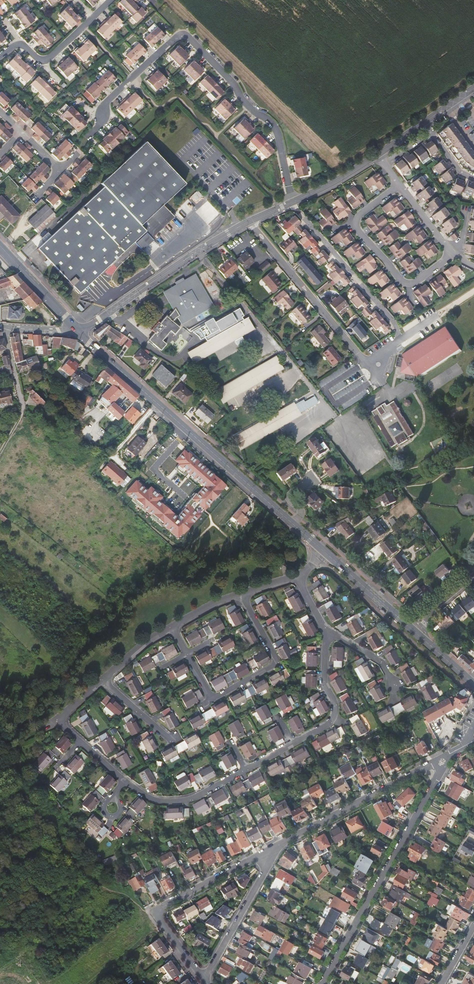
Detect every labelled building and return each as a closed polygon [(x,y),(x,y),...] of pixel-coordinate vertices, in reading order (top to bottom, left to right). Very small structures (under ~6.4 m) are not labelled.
[(121,2),(133,16),(132,17),(137,22),(146,13),(142,7),(140,9),(137,5),(140,3),(137,0),(123,0),(121,2)] [(72,26),(82,17),(79,14),(77,16),(72,10),(73,8),(70,5),(61,14),(72,26)] [(18,18),(21,23),(20,24),(23,28),(33,20),(23,7),(13,15),(16,19),(18,18)] [(106,38),(123,22),(123,21),(116,14),(115,14),(113,16),(111,15),(100,26),(101,27),(98,30),(106,38)] [(45,46),(52,39),(41,26),(33,33),(36,37),(34,39),(39,45),(42,43),(45,46)] [(154,48),(157,45),(156,43),(162,37),(163,39),(167,36),(158,27),(146,39),(154,48)] [(80,49),(78,48),(74,51),(83,61),(96,49),(87,39),(83,42),(85,44),(80,49)] [(138,60),(144,54),(145,55),(149,52),(141,43),(128,56),(128,57),(126,59),(131,65),(134,62),(136,64),(139,61),(138,60)] [(183,47),(182,48),(180,45),(170,55),(180,65),(190,56),(187,53),(188,52),(183,47)] [(32,69),(33,68),(26,62),(25,64),(19,58),(20,57),(17,53),(8,63),(26,80),(34,71),(32,69)] [(59,64),(60,65),(58,67),(67,76),(77,67),(68,57),(66,60),(65,59),(59,64)] [(185,70),(195,80),(204,72),(202,69),(203,68),(198,62),(196,64),(195,62),(185,70)] [(114,83),(117,80),(108,70),(87,90),(95,100),(101,94),(100,93),(103,90),(105,92),(108,88),(107,86),(112,81),(114,83)] [(149,77),(150,78),(147,81),(156,90),(167,80),(158,71),(156,73),(154,72),(149,77)] [(48,100),(55,93),(52,89),(53,88),(43,77),(41,79),(38,76),(32,83),(48,100)] [(211,77),(210,79),(207,76),(199,83),(216,100),(224,93),(220,89),(221,88),(211,77)] [(1,92),(0,93),(0,103),(4,107),(10,100),(1,92)] [(40,93),(38,95),(45,103),(48,101),(40,93)] [(118,110),(126,117),(143,101),(135,93),(133,96),(131,94),(120,105),(122,106),(118,110)] [(226,119),(236,110),(233,107),(234,106),(229,101),(228,102),(225,100),(216,109),(226,119)] [(20,118),(25,123),(31,116),(17,102),(11,109),(15,113),(12,117),(17,122),(20,118)] [(85,117),(72,105),(63,114),(79,131),(88,123),(84,118),(85,117)] [(245,140),(255,130),(251,127),(253,125),(249,120),(247,122),(244,119),(235,129),(245,140)] [(40,138),(45,143),(52,136),(38,122),(31,129),(35,133),(32,137),(37,141),(40,138)] [(6,142),(12,135),(8,131),(10,128),(5,123),(3,126),(0,123),(0,136),(6,142)] [(464,140),(459,133),(454,127),(451,123),(437,134),(463,168),(473,173),(473,153),(464,140)] [(100,144),(107,152),(127,132),(120,124),(116,128),(114,126),(102,139),(103,140),(100,144)] [(47,126),(45,128),(52,135),(53,133),(47,126)] [(262,135),(261,137),(258,134),(249,142),(266,159),(274,151),(271,147),(272,146),(262,135)] [(67,151),(71,147),(65,140),(51,154),(58,160),(62,156),(65,159),(70,154),(67,151)] [(422,143),(431,155),(438,150),(431,141),(427,144),(425,141),(422,143)] [(23,146),(18,142),(12,148),(26,162),(32,155),(28,151),(31,148),(26,143),(23,146)] [(51,236),(45,241),(37,249),(46,259),(50,263),(78,293),(111,262),(117,257),(133,242),(142,233),(144,232),(149,236),(171,215),(171,214),(162,205),(185,184),(145,142),(100,184),(104,188),(51,236)] [(413,151),(421,161),(428,156),(419,145),(417,147),(417,148),(413,151)] [(411,153),(409,155),(407,153),(403,157),(411,168),(419,163),(411,153)] [(12,163),(5,156),(0,161),(1,162),(0,163),(0,169),(3,172),(12,163)] [(295,171),(293,171),(294,177),(307,175),(303,157),(290,159),(291,165),(294,164),(295,171)] [(397,160),(398,162),(394,165),(402,175),(409,170),(401,158),(397,160)] [(53,184),(63,194),(73,184),(72,183),(76,179),(77,180),(91,165),(84,159),(80,164),(76,160),(72,165),(75,168),(70,173),(71,174),(67,179),(63,174),(53,184)] [(433,167),(438,174),(451,164),(448,161),(445,163),(443,160),(433,167)] [(44,174),(49,170),(42,163),(21,185),(27,192),(30,189),(31,187),(35,191),(39,186),(36,183),(42,177),(45,180),(48,177),(44,174)] [(455,176),(452,172),(455,170),(452,167),(440,176),(445,183),(455,176)] [(379,189),(386,184),(378,172),(364,182),(368,188),(374,183),(379,189)] [(421,176),(411,183),(413,186),(411,187),(414,192),(426,183),(421,176)] [(459,193),(465,180),(462,179),(461,180),(456,178),(451,190),(459,193)] [(473,181),(472,183),(468,181),(463,192),(471,196),(473,189),(473,181)] [(369,188),(373,193),(378,189),(374,184),(369,188)] [(428,186),(417,195),(420,199),(422,198),(424,200),(434,193),(428,186)] [(347,201),(353,209),(364,200),(354,187),(349,191),(353,196),(347,201)] [(51,206),(58,199),(48,189),(46,192),(49,195),(47,196),(44,199),(51,206)] [(0,197),(0,211),(2,213),(9,206),(0,196),(0,197)] [(339,219),(350,211),(340,197),(334,201),(339,208),(333,212),(339,219)] [(404,209),(395,197),(382,207),(386,213),(392,209),(396,215),(404,209)] [(430,213),(441,204),(436,197),(427,204),(429,206),(427,208),(430,213)] [(27,221),(34,228),(53,212),(46,205),(27,221)] [(11,223),(19,216),(9,206),(2,213),(11,223)] [(435,220),(438,218),(440,221),(449,214),(444,207),(432,216),(435,220)] [(324,230),(335,222),(325,208),(320,212),(324,218),(318,223),(324,230)] [(407,211),(393,221),(398,227),(404,223),(408,228),(416,223),(407,211)] [(387,222),(383,216),(377,220),(373,214),(365,220),(374,231),(387,222)] [(149,236),(151,239),(174,218),(171,215),(149,236)] [(328,258),(321,250),(319,252),(314,246),(317,245),(303,230),(302,231),(297,226),(299,224),(297,222),(298,222),(293,217),(286,223),(284,220),(281,223),(281,221),(277,224),(285,233),(287,235),(292,231),(297,236),(299,234),(302,238),(298,241),(304,249),(308,245),(312,249),(309,251),(314,257),(317,255),(320,258),(316,262),(319,266),(328,258)] [(445,233),(456,224),(451,217),(442,224),(444,227),(442,229),(445,233)] [(418,225),(405,235),(409,241),(415,237),(419,243),(427,237),(418,225)] [(341,239),(346,245),(353,239),(345,228),(331,238),(336,244),(341,239)] [(385,245),(399,235),(395,229),(389,234),(385,228),(377,234),(385,245)] [(47,233),(42,238),(45,241),(51,236),(47,233)] [(142,233),(133,242),(135,243),(144,235),(142,233)] [(296,245),(289,237),(285,241),(283,242),(284,243),(278,248),(284,255),(296,245)] [(429,240),(416,250),(420,256),(426,251),(430,257),(438,252),(429,240)] [(353,253),(358,259),(365,253),(357,242),(343,252),(348,258),(353,253)] [(411,249),(407,243),(401,247),(397,242),(389,247),(398,259),(411,249)] [(466,244),(465,247),(465,248),(467,248),(466,253),(473,254),(473,245),(466,244)] [(253,262),(245,253),(236,260),(244,270),(253,262)] [(365,267),(369,273),(377,267),(369,255),(355,265),(359,271),(365,267)] [(400,262),(409,273),(422,263),(418,257),(412,262),(408,256),(400,262)] [(296,262),(315,284),(321,279),(302,257),(296,262)] [(225,266),(225,265),(220,269),(227,277),(238,268),(231,260),(228,263),(225,266)] [(262,272),(270,266),(266,262),(259,268),(262,272)] [(342,274),(338,269),(332,262),(326,267),(329,269),(332,272),(328,276),(335,284),(339,280),(342,283),(341,284),(344,287),(349,282),(342,274)] [(460,282),(456,276),(461,272),(457,266),(456,264),(444,273),(454,287),(460,282)] [(377,281),(381,287),(389,281),(381,269),(367,279),(371,285),(377,281)] [(276,277),(271,272),(262,280),(272,292),(281,285),(277,280),(276,281),(274,278),(276,277)] [(0,280),(0,288),(13,284),(15,287),(13,290),(23,300),(32,292),(24,284),(15,274),(0,280)] [(183,321),(184,323),(215,306),(196,274),(184,280),(186,282),(194,277),(211,305),(183,321)] [(445,292),(441,286),(446,282),(441,274),(429,283),(439,297),(445,292)] [(176,285),(170,289),(172,290),(166,294),(176,309),(174,311),(168,318),(166,316),(160,323),(158,321),(151,330),(154,333),(162,340),(170,331),(174,334),(180,328),(172,321),(175,318),(179,315),(183,321),(211,305),(194,277),(186,282),(184,280),(183,278),(175,283),(176,285)] [(389,295),(393,300),(401,295),(392,283),(379,293),(383,299),(389,295)] [(414,293),(424,306),(430,302),(425,296),(431,292),(425,284),(414,293)] [(390,328),(374,311),(371,314),(365,307),(368,304),(353,286),(348,291),(350,294),(351,293),(354,297),(350,301),(356,308),(360,304),(364,308),(363,309),(363,310),(361,312),(366,318),(369,315),(373,319),(369,322),(375,330),(379,326),(383,330),(382,331),(384,333),(390,328)] [(166,294),(172,290),(170,289),(163,293),(174,311),(176,309),(166,294)] [(276,304),(279,302),(280,303),(286,310),(293,304),(282,291),(272,300),(276,304)] [(23,300),(31,310),(41,302),(37,297),(32,292),(23,300)] [(329,305),(336,313),(347,304),(340,296),(329,305)] [(401,308),(405,314),(413,309),(404,297),(391,307),(395,313),(401,308)] [(299,305),(290,312),(301,325),(309,318),(299,305)] [(19,315),(20,307),(8,306),(7,318),(17,318),(18,315),(19,315)] [(188,352),(194,363),(256,329),(249,317),(242,322),(239,318),(241,317),(237,309),(213,323),(211,319),(202,323),(204,326),(193,331),(192,332),(196,336),(198,339),(202,336),(205,342),(188,352)] [(356,320),(349,325),(361,339),(367,334),(356,320)] [(93,333),(93,336),(98,341),(104,333),(114,339),(112,342),(120,346),(127,338),(104,324),(93,333)] [(320,326),(317,328),(317,327),(311,333),(323,348),(330,343),(323,334),(325,333),(320,326)] [(406,374),(405,380),(414,382),(415,376),(417,376),(419,379),(428,373),(427,371),(451,355),(452,357),(462,351),(445,326),(403,354),(405,357),(403,358),(398,357),(396,366),(402,367),(403,368),(403,371),(407,372),(406,374)] [(10,337),(11,343),(19,341),(17,333),(13,333),(13,334),(13,337),(11,337),(10,337)] [(148,340),(160,350),(166,344),(162,340),(154,333),(148,340)] [(73,350),(76,340),(61,338),(60,343),(59,345),(73,350)] [(11,343),(14,358),(21,356),(19,341),(11,343)] [(340,359),(331,347),(323,353),(327,359),(330,362),(329,362),(332,366),(340,359)] [(140,365),(143,369),(152,360),(146,355),(141,351),(140,350),(133,357),(141,364),(140,365)] [(39,366),(39,365),(35,355),(15,363),(17,373),(39,366)] [(428,373),(452,357),(451,355),(427,371),(428,373)] [(277,356),(216,391),(223,403),(284,369),(277,356)] [(68,360),(60,368),(69,376),(78,366),(75,363),(73,365),(68,360)] [(11,374),(9,364),(4,365),(0,366),(3,375),(11,374)] [(153,375),(166,386),(175,376),(162,364),(153,375)] [(105,367),(97,376),(100,378),(101,376),(107,381),(114,374),(110,370),(105,367)] [(85,388),(91,379),(79,370),(72,379),(85,388)] [(325,386),(338,406),(348,399),(343,391),(354,384),(363,399),(373,392),(364,377),(356,383),(349,371),(325,386)] [(114,374),(107,381),(113,386),(100,397),(101,398),(98,402),(105,408),(106,409),(113,402),(121,393),(128,386),(121,380),(114,374)] [(91,388),(92,388),(100,378),(97,376),(88,390),(89,391),(91,388)] [(193,395),(181,384),(173,393),(184,404),(193,395)] [(132,390),(128,386),(121,393),(126,397),(132,390)] [(46,404),(31,390),(28,391),(33,395),(30,397),(38,405),(39,403),(43,407),(46,404)] [(109,412),(117,419),(138,396),(133,391),(132,390),(126,397),(117,407),(114,410),(112,408),(109,412)] [(12,404),(9,391),(2,393),(2,391),(0,392),(0,404),(6,402),(7,405),(12,404)] [(85,404),(89,399),(85,394),(80,401),(85,404)] [(93,402),(89,399),(85,404),(89,408),(93,402)] [(114,410),(117,407),(113,402),(106,409),(109,412),(112,408),(114,410)] [(400,446),(408,441),(411,439),(410,437),(414,434),(404,417),(403,417),(401,413),(400,410),(399,408),(399,409),(395,403),(391,405),(392,407),(389,409),(388,407),(386,404),(378,409),(378,410),(373,413),(375,417),(374,418),(379,427),(380,426),(382,430),(381,431),(392,448),(397,445),(398,447),(400,446)] [(196,412),(208,423),(215,416),(203,405),(196,412)] [(124,417),(131,423),(139,414),(132,408),(124,417)] [(74,429),(80,422),(74,417),(68,424),(70,425),(74,429)] [(60,418),(54,425),(58,429),(65,422),(60,418)] [(145,443),(138,437),(127,449),(134,456),(145,443)] [(315,437),(307,443),(318,457),(329,449),(324,442),(321,444),(315,437)] [(283,467),(288,474),(301,465),(296,457),(283,467)] [(332,473),(339,468),(331,457),(323,464),(326,468),(328,467),(332,473)] [(122,480),(126,476),(110,461),(101,470),(118,485),(119,484),(122,480)] [(121,491),(125,493),(130,487),(127,484),(121,491)] [(334,491),(343,499),(349,491),(341,484),(334,491)] [(385,507),(395,502),(390,492),(374,500),(376,503),(382,500),(385,507)] [(319,510),(326,502),(316,494),(309,502),(311,504),(312,503),(319,510)] [(231,516),(241,525),(247,520),(243,517),(242,515),(244,512),(248,508),(242,504),(231,516)] [(334,522),(338,526),(345,521),(343,518),(334,522)] [(354,532),(345,521),(338,526),(346,538),(354,532)] [(366,531),(374,541),(383,534),(375,524),(366,531)] [(386,557),(394,551),(386,539),(377,546),(386,557)] [(401,572),(409,566),(401,555),(393,561),(398,567),(401,571),(401,572)] [(439,577),(448,570),(444,563),(434,571),(439,577)] [(410,584),(417,578),(410,569),(403,575),(410,584)] [(319,603),(328,597),(322,585),(321,586),(318,580),(311,584),(314,590),(312,591),(319,603)] [(417,584),(407,591),(412,598),(422,591),(417,584)] [(287,597),(287,598),(294,611),(304,606),(296,593),(295,593),(292,588),(284,592),(287,597)] [(255,605),(262,617),(271,612),(265,600),(264,600),(261,595),(253,599),(256,605),(255,605)] [(468,611),(473,607),(473,601),(470,596),(462,602),(468,611)] [(325,610),(332,623),(342,618),(334,605),(334,606),(331,600),(323,604),(326,610),(325,610)] [(229,613),(229,614),(235,626),(245,621),(238,609),(236,610),(234,604),(231,606),(226,608),(229,613)] [(459,619),(467,613),(460,604),(452,611),(459,619)] [(347,624),(353,636),(362,631),(356,619),(359,618),(357,614),(346,620),(348,624),(347,624)] [(302,624),(308,636),(318,630),(312,619),(310,619),(307,615),(300,619),(303,624),(302,624)] [(438,624),(444,630),(454,622),(448,615),(443,619),(444,620),(438,624)] [(266,627),(273,640),(283,634),(276,622),(273,617),(265,621),(268,626),(266,627)] [(224,628),(219,618),(207,624),(207,625),(203,628),(207,635),(212,633),(213,634),(224,628)] [(248,645),(257,640),(251,628),(249,629),(246,623),(239,627),(242,633),(241,633),(248,645)] [(379,639),(382,637),(376,627),(365,633),(368,639),(367,640),(374,651),(383,646),(379,639)] [(203,628),(197,631),(197,630),(185,636),(190,646),(202,640),(201,638),(207,635),(203,628)] [(213,646),(217,653),(221,650),(222,651),(234,645),(229,636),(217,642),(218,644),(213,646)] [(292,655),(282,638),(274,643),(277,648),(276,649),(282,660),(292,655)] [(156,654),(160,661),(165,658),(166,660),(177,654),(172,644),(161,650),(161,651),(156,654)] [(392,667),(401,662),(395,650),(394,650),(391,645),(384,649),(386,654),(385,655),(392,667)] [(195,654),(200,663),(211,657),(211,656),(217,653),(213,646),(207,650),(207,648),(195,654)] [(307,654),(306,667),(317,667),(317,654),(316,653),(316,647),(307,647),(307,654)] [(343,661),(343,648),(332,648),(332,661),(334,661),(333,667),(342,668),(342,661),(343,661)] [(257,666),(257,668),(269,661),(264,652),(252,658),(253,659),(247,662),(251,669),(257,666)] [(138,662),(144,672),(156,666),(155,664),(160,661),(156,654),(150,656),(138,662)] [(473,661),(471,663),(467,660),(462,655),(458,659),(459,660),(469,669),(472,672),(473,670),(473,660),(473,661)] [(358,667),(357,668),(365,681),(375,676),(367,662),(365,663),(362,658),(355,662),(358,667)] [(176,677),(185,673),(189,671),(183,661),(171,668),(172,669),(167,672),(171,680),(176,677)] [(237,679),(249,672),(244,663),(232,669),(232,670),(228,673),(232,680),(236,677),(237,679)] [(402,672),(400,673),(407,685),(416,681),(414,676),(410,668),(409,669),(406,663),(399,667),(402,672)] [(267,676),(273,686),(285,679),(284,679),(289,676),(285,668),(280,671),(279,669),(267,676)] [(306,675),(306,688),(317,688),(317,675),(315,674),(315,671),(306,670),(306,675)] [(126,682),(125,682),(132,696),(142,691),(134,677),(134,678),(130,672),(123,676),(126,682)] [(331,682),(337,694),(346,689),(339,677),(336,672),(329,676),(332,682),(331,682)] [(216,691),(227,685),(226,683),(232,680),(228,673),(222,676),(222,675),(210,682),(216,691)] [(256,693),(268,687),(262,677),(251,683),(252,685),(246,688),(250,696),(256,693)] [(432,682),(429,677),(418,683),(421,688),(419,689),(427,703),(437,697),(429,684),(432,682)] [(370,690),(369,690),(376,702),(386,697),(379,685),(378,685),(375,680),(367,684),(370,690)] [(241,691),(240,689),(228,696),(234,706),(246,699),(245,699),(250,696),(246,688),(241,691)] [(181,698),(186,707),(198,700),(197,699),(202,696),(198,689),(193,692),(193,691),(181,698)] [(468,700),(471,702),(472,700),(471,694),(466,689),(455,695),(457,697),(455,700),(456,701),(455,702),(463,707),(464,705),(468,708),(470,704),(466,702),(468,700)] [(145,700),(143,701),(150,713),(160,708),(153,696),(150,691),(142,695),(145,700)] [(319,713),(328,708),(322,697),(320,697),(318,692),(311,696),(314,701),(313,701),(319,713)] [(275,699),(281,710),(283,709),(285,713),(292,709),(290,705),(291,705),(284,693),(275,699)] [(342,703),(341,703),(347,715),(357,710),(351,698),(350,699),(347,693),(339,697),(342,703)] [(105,705),(117,716),(124,707),(112,697),(111,698),(106,694),(101,701),(105,704),(105,705)] [(395,704),(400,712),(404,710),(405,710),(417,704),(411,694),(399,700),(400,702),(395,704)] [(449,701),(452,699),(451,697),(430,708),(423,712),(426,719),(429,725),(436,738),(444,734),(435,717),(443,713),(444,716),(453,711),(452,710),(454,707),(461,711),(463,707),(455,702),(454,703),(453,703),(450,702),(449,701)] [(211,708),(205,711),(210,718),(215,715),(216,716),(227,710),(222,700),(210,706),(211,708)] [(265,704),(255,710),(262,721),(264,724),(272,720),(270,717),(272,716),(265,704)] [(377,713),(382,723),(394,716),(394,715),(400,712),(395,704),(389,707),(389,706),(377,713)] [(163,717),(162,718),(169,730),(178,725),(171,713),(167,707),(160,711),(163,717)] [(200,712),(187,719),(192,729),(206,722),(205,721),(210,718),(205,711),(201,713),(200,712)] [(88,737),(98,731),(90,718),(89,718),(85,713),(78,718),(81,723),(80,724),(88,737)] [(125,723),(124,723),(131,735),(140,730),(134,717),(132,718),(129,713),(122,717),(125,723)] [(351,725),(358,737),(367,732),(360,720),(357,714),(349,718),(352,724),(351,725)] [(302,727),(302,726),(296,715),(287,720),(293,732),(294,731),(296,734),(304,730),(302,727)] [(237,720),(228,725),(234,736),(235,736),(237,739),(245,735),(243,731),(237,720)] [(283,737),(277,725),(267,731),(273,743),(274,742),(276,745),(283,741),(282,738),(283,737)] [(325,733),(330,743),(340,737),(339,736),(346,732),(344,728),(342,729),(340,726),(335,729),(334,727),(325,733)] [(142,740),(141,741),(147,752),(157,747),(150,735),(149,736),(146,731),(139,735),(142,740)] [(218,731),(209,736),(215,747),(217,750),(225,746),(223,742),(224,742),(218,731)] [(107,754),(116,747),(109,737),(108,737),(105,732),(98,736),(101,741),(99,743),(107,754)] [(187,749),(199,742),(194,732),(182,739),(182,740),(177,744),(181,751),(187,748),(187,749)] [(325,733),(315,738),(316,739),(311,742),(315,750),(321,747),(321,748),(324,746),(330,743),(325,733)] [(54,755),(57,757),(61,752),(62,753),(71,744),(63,735),(53,745),(54,746),(50,750),(54,755)] [(249,741),(239,746),(246,758),(247,757),(249,760),(257,756),(255,753),(256,753),(249,741)] [(427,747),(424,742),(417,746),(418,748),(416,749),(417,750),(416,751),(417,752),(418,752),(419,753),(422,751),(424,755),(428,753),(425,748),(427,747)] [(165,761),(177,755),(176,754),(181,751),(177,744),(172,746),(171,745),(160,751),(165,761)] [(309,755),(304,745),(290,753),(291,754),(286,757),(290,765),(295,762),(296,762),(309,755)] [(33,764),(41,771),(51,760),(50,759),(54,755),(50,750),(47,749),(43,753),(33,764)] [(116,758),(122,770),(131,764),(125,753),(124,753),(122,750),(115,754),(117,757),(116,758)] [(65,767),(73,774),(84,763),(83,762),(88,758),(81,752),(77,756),(76,755),(65,767)] [(230,752),(220,757),(227,768),(229,771),(236,767),(235,764),(236,763),(230,752)] [(267,766),(272,776),(285,769),(285,768),(290,765),(286,757),(281,760),(280,759),(267,766)] [(398,767),(393,758),(382,763),(387,773),(398,767)] [(466,772),(473,769),(468,760),(459,764),(461,768),(463,767),(466,772)] [(351,764),(341,770),(345,779),(346,781),(357,775),(351,764)] [(195,780),(197,783),(202,780),(203,782),(215,775),(209,765),(197,771),(198,772),(192,775),(195,780)] [(370,782),(374,780),(370,773),(367,766),(363,768),(364,772),(358,775),(363,784),(370,781),(370,782)] [(155,782),(147,767),(138,772),(145,787),(147,786),(150,791),(157,787),(154,782),(155,782)] [(375,782),(386,776),(381,767),(370,773),(374,780),(375,782)] [(50,784),(58,792),(67,782),(67,781),(71,777),(64,771),(60,775),(59,774),(50,784)] [(253,786),(254,787),(265,781),(259,771),(248,777),(249,778),(245,780),(250,788),(253,786)] [(455,772),(451,780),(453,782),(458,784),(463,776),(455,772)] [(186,776),(173,782),(178,791),(190,784),(190,783),(195,780),(192,775),(191,773),(186,776)] [(98,785),(99,785),(95,790),(101,795),(105,791),(107,792),(116,782),(107,775),(98,785)] [(351,789),(346,781),(345,779),(334,785),(336,789),(339,794),(345,790),(346,792),(351,789)] [(230,787),(236,797),(247,791),(247,790),(250,788),(245,780),(242,782),(241,781),(230,787)] [(459,790),(462,792),(463,792),(465,789),(458,784),(453,782),(446,794),(454,798),(453,799),(458,801),(461,796),(460,796),(456,794),(459,790)] [(318,798),(325,795),(325,794),(320,784),(309,790),(312,796),(313,799),(318,797),(318,798)] [(216,805),(228,798),(222,788),(210,795),(211,797),(208,798),(213,806),(215,804),(216,805)] [(394,809),(401,813),(405,809),(403,807),(415,795),(408,788),(396,800),(396,801),(393,804),(396,807),(394,809)] [(336,802),(341,799),(336,789),(331,792),(331,790),(325,794),(325,795),(330,803),(335,800),(336,802)] [(90,794),(81,804),(89,812),(99,801),(97,800),(101,795),(95,790),(91,794),(90,794)] [(136,813),(136,814),(146,803),(137,796),(128,806),(130,807),(125,812),(132,818),(136,813)] [(306,811),(317,805),(313,799),(312,796),(301,802),(302,805),(306,811)] [(204,799),(193,805),(199,815),(210,809),(209,808),(213,806),(208,798),(205,800),(204,799)] [(281,819),(293,813),(292,811),(286,800),(274,806),(280,816),(281,819)] [(457,806),(449,801),(445,808),(444,807),(442,811),(451,817),(457,806)] [(389,836),(394,827),(387,824),(386,818),(392,815),(390,811),(394,809),(390,803),(387,805),(386,803),(383,804),(383,802),(375,806),(382,821),(377,829),(389,836)] [(297,822),(308,816),(306,811),(302,805),(292,811),(293,813),(297,822)] [(167,812),(163,812),(164,818),(183,817),(183,816),(190,816),(190,808),(183,808),(183,806),(167,807),(167,812)] [(451,817),(443,812),(439,818),(438,818),(435,822),(443,826),(445,828),(451,817)] [(103,826),(105,824),(93,814),(85,822),(97,833),(97,832),(101,836),(107,829),(103,826)] [(123,833),(132,823),(125,816),(115,826),(116,827),(112,832),(118,837),(122,833),(123,833)] [(275,834),(286,828),(281,819),(280,816),(269,822),(272,829),(275,834)] [(347,823),(352,832),(363,826),(358,817),(347,823)] [(451,828),(455,819),(452,817),(447,826),(451,828)] [(264,834),(272,829),(269,822),(268,820),(259,825),(264,834)] [(436,837),(443,826),(435,822),(433,821),(431,826),(432,826),(431,829),(430,828),(427,832),(436,837)] [(219,834),(224,831),(220,824),(216,826),(219,834)] [(257,827),(246,833),(251,842),(262,836),(257,827)] [(336,843),(347,837),(342,827),(331,833),(336,843)] [(355,838),(360,843),(365,837),(361,833),(355,838)] [(241,838),(237,840),(241,849),(245,847),(246,848),(251,845),(245,835),(244,836),(243,834),(240,835),(241,838)] [(322,850),(331,846),(325,835),(316,839),(317,841),(313,843),(320,856),(324,854),(322,850)] [(435,843),(432,849),(440,854),(446,843),(436,837),(434,842),(435,843)] [(473,856),(473,854),(473,846),(467,841),(462,849),(473,856)] [(239,852),(242,851),(237,842),(227,847),(232,855),(239,851),(239,852)] [(377,842),(370,853),(379,858),(383,851),(380,850),(383,845),(377,842)] [(422,856),(427,848),(416,842),(414,846),(413,845),(411,849),(413,851),(410,855),(412,856),(411,858),(417,862),(421,855),(422,856)] [(307,861),(316,856),(310,846),(302,850),(307,861)] [(199,849),(188,855),(192,864),(203,858),(202,855),(199,849)] [(206,862),(207,861),(209,865),(218,861),(216,857),(216,856),(213,850),(202,855),(203,858),(205,861),(206,862)] [(172,851),(160,857),(165,866),(176,860),(172,851)] [(222,862),(226,860),(222,851),(217,854),(219,859),(220,858),(222,862)] [(285,861),(281,865),(288,869),(298,859),(290,851),(283,858),(285,861)] [(363,854),(356,868),(360,870),(365,873),(372,859),(363,854)] [(116,855),(103,859),(105,865),(118,861),(116,855)] [(325,874),(328,872),(323,863),(320,865),(325,874)] [(192,878),(191,877),(195,875),(191,868),(186,871),(183,865),(180,867),(186,879),(190,877),(191,879),(192,878)] [(339,872),(334,868),(329,872),(337,876),(339,872)] [(400,868),(397,873),(405,877),(406,878),(412,881),(416,873),(410,869),(408,873),(400,868)] [(282,869),(277,877),(278,878),(285,881),(291,885),(296,877),(282,869)] [(364,877),(366,873),(365,873),(360,870),(353,882),(361,887),(366,878),(364,877)] [(146,884),(148,888),(151,894),(159,890),(156,884),(159,882),(156,875),(155,873),(144,879),(146,884)] [(141,874),(130,880),(132,883),(136,889),(146,884),(144,879),(141,874)] [(402,889),(408,880),(399,875),(396,879),(397,880),(395,885),(402,889)] [(171,877),(168,879),(166,880),(162,882),(166,890),(175,886),(171,877)] [(238,879),(237,877),(235,878),(239,885),(244,888),(248,880),(245,877),(241,879),(240,877),(238,879)] [(279,892),(285,881),(278,878),(272,888),(273,889),(279,892)] [(240,895),(234,883),(221,890),(225,899),(233,895),(234,898),(240,895)] [(394,891),(390,897),(401,903),(406,893),(394,885),(392,889),(394,891)] [(443,890),(437,886),(434,893),(439,897),(443,890)] [(342,899),(348,903),(350,900),(352,901),(353,902),(358,894),(354,892),(352,891),(348,888),(342,899)] [(465,897),(473,902),(473,901),(473,890),(470,888),(465,897)] [(282,901),(285,896),(279,892),(273,889),(267,900),(273,904),(275,901),(273,900),(275,897),(282,901)] [(397,908),(400,903),(387,896),(386,897),(384,899),(385,900),(382,905),(388,908),(387,909),(391,911),(394,906),(397,908)] [(210,905),(206,897),(196,903),(200,910),(210,905)] [(339,912),(340,909),(346,913),(350,904),(348,903),(342,899),(337,897),(331,908),(332,908),(339,912)] [(469,910),(473,902),(465,897),(461,905),(469,910)] [(462,909),(453,904),(448,913),(453,916),(457,918),(462,921),(464,917),(467,919),(469,915),(462,910),(462,909)] [(194,905),(183,911),(186,916),(187,919),(188,920),(193,917),(193,916),(198,913),(194,905)] [(230,910),(223,906),(215,914),(224,919),(230,910)] [(339,912),(332,908),(326,919),(334,924),(337,919),(338,917),(340,917),(342,914),(339,912)] [(286,921),(289,915),(278,909),(277,912),(272,910),(270,914),(282,921),(283,919),(286,921)] [(177,921),(186,916),(183,911),(183,910),(174,915),(177,921)] [(255,911),(251,919),(260,925),(265,917),(255,911)] [(392,913),(386,924),(394,928),(395,929),(401,918),(392,913)] [(419,914),(413,924),(415,926),(421,915),(419,914)] [(212,930),(214,928),(216,929),(221,921),(212,916),(205,923),(202,921),(200,923),(212,930)] [(449,920),(445,928),(447,930),(455,934),(458,930),(457,929),(459,926),(460,923),(456,921),(452,918),(451,918),(449,920)] [(334,924),(326,919),(320,930),(330,936),(333,931),(331,931),(333,928),(334,929),(336,925),(334,924)] [(389,936),(394,928),(386,924),(383,922),(382,923),(376,919),(372,927),(378,931),(381,927),(383,928),(381,930),(385,933),(384,933),(389,936)] [(184,929),(186,933),(192,929),(190,924),(184,929)] [(273,932),(272,932),(260,926),(259,928),(256,933),(272,943),(277,935),(273,932)] [(445,934),(447,930),(445,928),(440,926),(438,929),(437,929),(433,936),(435,937),(443,941),(445,937),(444,937),(445,934)] [(218,934),(219,931),(216,929),(214,928),(212,930),(209,933),(215,937),(217,934),(218,934)] [(368,935),(366,939),(375,944),(378,939),(380,939),(382,936),(369,928),(367,932),(369,933),(368,935)] [(245,932),(240,942),(243,944),(248,947),(250,944),(248,943),(251,936),(245,932)] [(315,942),(319,944),(324,946),(328,939),(319,934),(314,941),(315,942)] [(205,951),(210,942),(198,935),(193,944),(205,951)] [(442,946),(444,942),(443,941),(435,937),(429,948),(437,952),(439,948),(441,946),(442,946)] [(147,947),(151,953),(162,945),(157,939),(147,947)] [(288,955),(295,944),(286,939),(280,950),(288,955)] [(363,939),(357,951),(366,956),(372,945),(363,939)] [(310,953),(314,955),(321,959),(325,952),(322,950),(324,946),(319,944),(315,942),(310,953)] [(243,944),(237,954),(243,958),(248,961),(254,950),(248,947),(243,944)] [(167,952),(162,945),(151,953),(156,960),(167,952)] [(431,952),(427,959),(438,964),(440,961),(438,959),(439,956),(431,952)] [(355,963),(364,968),(369,959),(359,954),(357,957),(358,958),(357,960),(355,963)] [(251,972),(255,965),(248,961),(243,958),(240,964),(242,965),(242,967),(251,972)] [(430,972),(434,965),(422,958),(418,967),(425,970),(424,971),(426,972),(427,970),(430,972)] [(228,959),(225,963),(235,968),(236,967),(234,966),(236,963),(235,963),(228,959)] [(303,959),(301,962),(312,968),(313,965),(303,959)] [(159,969),(164,975),(174,968),(169,961),(159,969)] [(298,965),(293,972),(305,979),(312,968),(301,962),(299,966),(298,965)] [(225,964),(221,972),(228,976),(233,968),(225,964)] [(343,977),(342,980),(348,983),(356,969),(352,967),(351,969),(350,969),(350,970),(347,968),(342,976),(343,977)] [(398,970),(393,967),(392,968),(391,969),(386,979),(392,982),(398,970)] [(178,974),(174,968),(164,975),(169,982),(178,974)] [(389,968),(382,979),(385,980),(386,979),(391,969),(389,968)] [(264,970),(258,981),(261,983),(267,972),(264,970)] [(287,983),(289,983),(303,983),(305,979),(293,972),(287,983)] [(237,977),(241,983),(250,976),(243,973),(237,977)] [(415,983),(427,983),(428,983),(431,979),(423,974),(420,978),(419,978),(415,983)]
